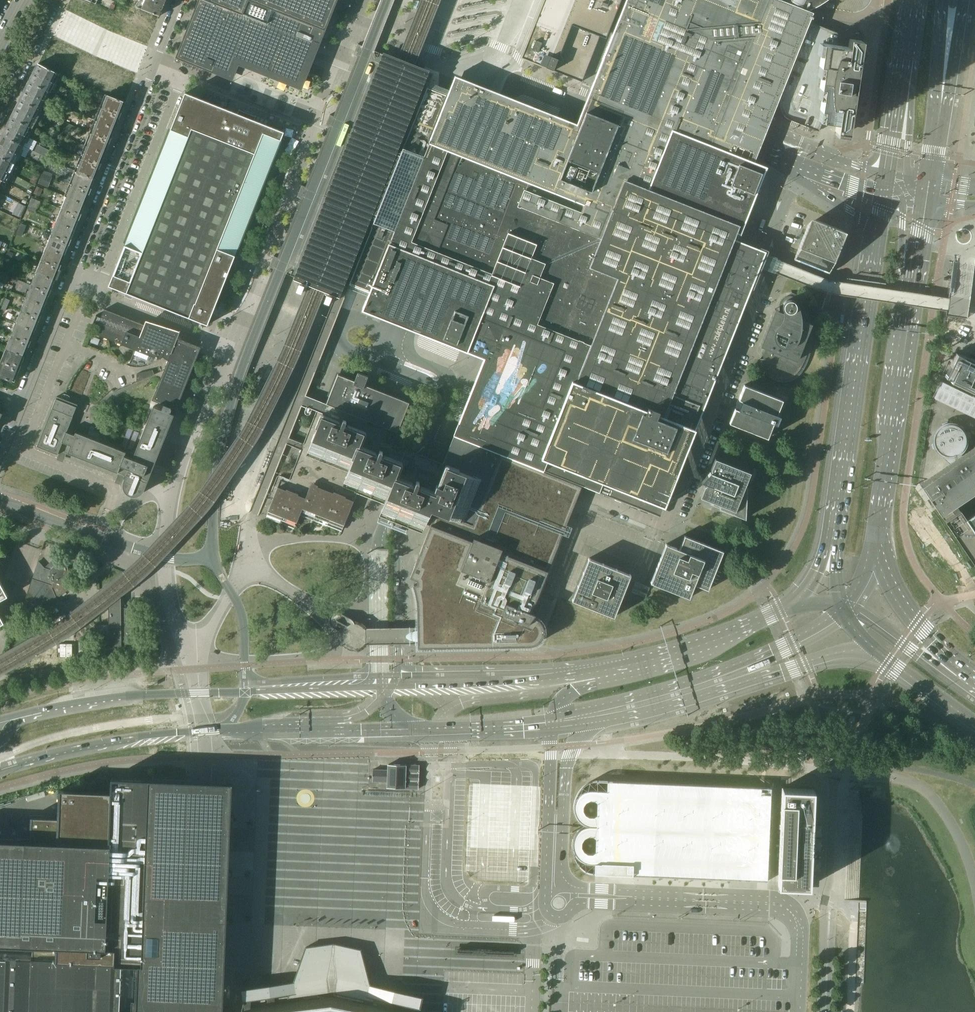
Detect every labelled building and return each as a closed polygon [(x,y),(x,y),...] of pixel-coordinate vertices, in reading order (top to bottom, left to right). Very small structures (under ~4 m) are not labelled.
[(108,10),(112,12),(115,6),(118,0),(114,0),(113,1),(112,1),(108,10)] [(166,0),(140,0),(137,8),(159,17),(166,0)] [(175,58),(214,73),(216,68),(229,73),(235,58),(298,83),(314,42),(320,44),(337,0),(198,0),(175,58)] [(761,265),(762,261),(765,255),(766,251),(738,241),(742,233),(768,166),(756,161),(761,148),(767,132),(768,130),(773,118),(777,105),(782,93),(787,81),(791,68),(797,54),(802,42),(807,29),(812,15),(813,12),(812,12),(813,11),(816,9),(823,5),(826,3),(829,2),(831,0),(628,0),(626,5),(621,19),(612,42),(606,56),(596,82),(592,93),(591,95),(580,125),(572,122),(570,121),(558,116),(544,111),(531,106),(505,96),(503,95),(482,87),(460,78),(455,76),(448,94),(431,87),(427,86),(362,251),(349,284),(368,292),(361,310),(392,323),(472,355),(478,357),(483,359),(453,435),(454,436),(443,464),(437,461),(426,457),(412,452),(400,447),(392,444),(323,413),(317,411),(288,483),(280,480),(266,516),(269,517),(269,518),(291,527),(292,526),(295,527),(300,515),(310,519),(311,517),(317,519),(316,521),(338,530),(339,528),(342,530),(358,489),(371,494),(371,495),(372,495),(373,492),(382,495),(387,497),(382,510),(389,513),(403,518),(413,522),(429,529),(410,577),(417,580),(417,584),(413,585),(415,590),(415,591),(416,596),(417,601),(417,607),(417,612),(417,613),(418,613),(418,618),(418,619),(418,624),(417,624),(418,625),(418,624),(421,624),(421,630),(421,644),(501,643),(501,645),(501,646),(502,646),(515,646),(516,646),(529,645),(529,646),(530,646),(530,645),(533,645),(535,644),(537,643),(538,643),(540,640),(542,637),(543,637),(543,636),(543,632),(543,628),(543,627),(542,624),(539,621),(539,620),(534,616),(535,614),(531,612),(536,599),(539,592),(581,485),(603,494),(664,517),(668,507),(695,434),(706,407),(721,369),(725,358),(730,346),(740,318),(747,300),(754,283),(759,268),(761,265)] [(520,61),(582,83),(584,77),(588,67),(601,31),(607,33),(621,0),(544,0),(520,61)] [(811,23),(781,99),(780,100),(780,102),(780,103),(780,104),(780,106),(780,107),(780,109),(781,110),(781,112),(782,114),(783,115),(784,116),(785,117),(786,117),(787,118),(788,119),(789,119),(818,131),(819,130),(817,130),(821,121),(836,123),(835,131),(847,133),(851,103),(859,104),(860,97),(861,90),(862,82),(863,39),(863,37),(862,35),(861,33),(859,31),(857,29),(855,28),(853,28),(850,28),(848,28),(846,29),(844,31),(842,32),(841,35),(811,23)] [(418,72),(372,54),(329,162),(284,281),(330,298),(366,223),(380,183),(395,149),(418,72)] [(60,75),(37,64),(33,73),(55,84),(60,75)] [(55,84),(33,73),(28,82),(51,93),(55,84)] [(51,93),(28,82),(24,91),(47,101),(51,93)] [(47,101),(24,91),(20,100),(42,111),(47,101)] [(125,244),(108,286),(127,293),(131,295),(207,325),(208,323),(210,319),(215,306),(217,301),(224,284),(228,272),(230,267),(235,256),(240,243),(267,175),(272,163),(274,158),(277,149),(280,141),(284,132),(254,120),(256,116),(239,109),(237,113),(191,95),(185,93),(170,130),(148,186),(125,244)] [(125,103),(105,95),(95,120),(115,128),(125,103)] [(42,111),(20,100),(15,109),(38,119),(42,111)] [(38,119),(15,109),(11,118),(33,129),(38,119)] [(33,129),(11,118),(6,127),(28,138),(33,129)] [(115,128),(95,120),(85,146),(105,154),(115,128)] [(28,138),(6,127),(2,135),(24,146),(28,138)] [(2,135),(0,139),(0,146),(19,156),(24,146),(2,135)] [(0,146),(0,157),(15,165),(19,156),(0,146)] [(105,154),(85,146),(75,171),(95,179),(105,154)] [(0,157),(0,168),(11,173),(15,165),(0,157)] [(0,168),(0,180),(2,180),(6,182),(11,173),(0,168)] [(95,179),(75,171),(67,190),(65,196),(67,197),(85,204),(95,179)] [(39,181),(48,186),(53,177),(44,172),(39,181)] [(36,186),(33,193),(39,196),(42,189),(36,186)] [(85,204),(67,197),(57,222),(75,229),(85,204)] [(39,202),(31,198),(26,209),(34,213),(39,202)] [(810,218),(807,225),(794,260),(829,274),(845,232),(810,218)] [(75,229),(57,222),(46,248),(65,255),(75,229)] [(65,255),(46,248),(37,273),(55,280),(65,255)] [(8,251),(5,256),(11,259),(13,253),(8,251)] [(0,266),(0,268),(8,272),(11,265),(2,261),(0,266)] [(9,275),(0,271),(0,281),(6,284),(9,275)] [(55,280),(37,273),(27,298),(45,305),(55,280)] [(788,296),(787,296),(787,300),(786,300),(785,301),(784,301),(784,302),(783,303),(783,304),(783,305),(783,306),(779,307),(779,309),(779,311),(774,309),(760,346),(766,348),(765,349),(765,350),(764,352),(764,353),(764,354),(763,355),(763,356),(763,358),(763,359),(763,361),(763,362),(763,363),(763,364),(764,366),(764,367),(765,369),(766,370),(767,371),(768,372),(769,373),(770,375),(772,376),(773,377),(775,378),(778,378),(779,379),(781,379),(782,379),(784,379),(786,379),(787,379),(789,378),(791,377),(793,376),(795,375),(796,374),(798,372),(799,371),(800,370),(800,368),(801,367),(803,364),(803,363),(805,359),(806,358),(806,356),(807,354),(807,351),(808,348),(809,345),(809,343),(809,340),(809,337),(809,334),(809,331),(809,329),(811,324),(811,323),(807,322),(806,318),(805,316),(804,312),(803,310),(801,307),(800,304),(798,301),(797,299),(796,298),(795,298),(794,297),(792,296),(791,296),(790,296),(788,296)] [(10,300),(5,298),(0,309),(5,311),(10,300)] [(27,298),(17,323),(35,330),(45,305),(27,298)] [(176,409),(200,348),(177,339),(178,338),(177,337),(176,338),(170,337),(170,336),(169,335),(168,335),(168,336),(167,336),(167,337),(165,336),(165,334),(104,310),(94,333),(135,350),(128,365),(126,365),(127,365),(130,366),(134,367),(136,367),(139,367),(138,367),(139,363),(144,365),(144,366),(143,366),(143,367),(151,364),(155,362),(157,360),(159,359),(160,358),(162,356),(168,360),(152,400),(164,404),(162,410),(153,406),(152,410),(172,419),(174,415),(173,414),(175,409),(176,409)] [(35,330),(17,323),(8,344),(7,348),(25,356),(35,330)] [(25,356),(7,348),(0,365),(0,376),(15,382),(25,356)] [(962,354),(961,356),(956,353),(946,374),(945,375),(951,377),(950,381),(974,393),(974,360),(962,354)] [(136,382),(154,375),(152,370),(137,374),(136,382)] [(392,444),(409,402),(364,385),(368,376),(358,372),(354,381),(352,380),(338,374),(323,413),(392,444)] [(276,397),(283,383),(271,377),(264,391),(276,397)] [(942,382),(934,399),(974,418),(974,398),(942,382)] [(782,400),(744,385),(738,400),(737,399),(734,408),(735,408),(729,423),(767,438),(773,423),(777,425),(780,416),(776,415),(782,400)] [(145,489),(172,419),(152,410),(132,459),(124,455),(126,452),(75,432),(74,435),(66,432),(77,405),(56,396),(37,446),(57,455),(59,450),(125,476),(124,481),(123,483),(123,484),(123,486),(123,487),(124,489),(124,490),(125,491),(125,492),(126,493),(127,493),(128,494),(130,495),(131,496),(133,496),(135,496),(137,496),(138,495),(139,495),(141,494),(142,493),(142,492),(143,491),(144,491),(144,490),(145,489)] [(936,453),(937,454),(951,466),(949,467),(920,486),(929,499),(932,503),(934,506),(940,516),(950,530),(974,567),(974,533),(965,518),(956,505),(974,492),(974,450),(963,458),(961,455),(963,453),(965,450),(966,447),(967,444),(967,441),(967,438),(966,434),(965,432),(963,429),(961,427),(959,426),(957,425),(955,424),(953,423),(951,423),(949,423),(946,423),(944,424),(942,424),(940,426),(938,427),(936,428),(935,430),(934,432),(933,434),(932,436),(932,439),(931,440),(932,442),(932,444),(932,446),(933,448),(934,450),(935,451),(936,453)] [(710,472),(707,475),(701,482),(706,484),(705,485),(704,485),(700,497),(714,502),(713,505),(745,518),(746,486),(745,486),(750,472),(715,458),(710,470),(711,470),(711,472),(710,472)] [(965,518),(974,533),(974,512),(965,518)] [(677,548),(673,547),(666,544),(650,583),(689,598),(693,587),(692,586),(693,584),(708,590),(723,551),(684,536),(679,550),(676,549),(677,548)] [(614,617),(625,588),(631,575),(589,558),(572,600),(614,617)] [(32,617),(34,615),(57,598),(55,596),(59,597),(71,588),(69,578),(70,577),(67,567),(57,563),(50,570),(45,569),(45,568),(44,568),(38,562),(32,578),(22,609),(32,617)] [(97,625),(95,625),(96,657),(100,657),(133,656),(133,608),(121,608),(121,596),(108,596),(108,625),(99,625),(97,625)] [(388,770),(372,770),(372,781),(387,782),(387,788),(418,789),(419,766),(388,764),(388,770)] [(33,945),(32,961),(122,965),(120,1010),(164,1011),(223,1011),(224,989),(232,782),(185,780),(165,780),(152,779),(125,778),(111,777),(111,792),(60,790),(60,791),(60,792),(59,818),(32,817),(31,841),(0,839),(0,944),(33,945)] [(582,829),(579,831),(577,833),(576,835),(574,837),(573,840),(572,842),(572,845),(572,848),(573,851),(574,853),(575,855),(577,858),(579,859),(581,861),(584,862),(587,863),(589,863),(595,863),(594,874),(595,874),(633,875),(729,879),(743,880),(757,881),(767,881),(770,794),(771,788),(764,788),(761,788),(607,781),(607,791),(597,791),(592,791),(590,791),(587,791),(584,792),(582,794),(580,795),(578,797),(576,799),(575,802),(574,804),(574,807),(574,810),(574,813),(575,816),(576,818),(578,821),(580,823),(582,824),(583,824),(584,825),(586,826),(587,826),(587,827),(587,828),(584,828),(582,829)] [(782,788),(778,885),(793,886),(801,886),(808,886),(809,886),(813,797),(813,789),(782,788)] [(261,885),(261,873),(252,873),(253,881),(248,881),(248,878),(242,879),(242,887),(250,886),(251,895),(263,895),(262,885),(261,885)] [(418,1009),(417,1009),(417,1007),(420,1008),(423,995),(370,984),(361,949),(357,949),(334,948),(308,947),(305,947),(294,981),(239,988),(241,1000),(245,1000),(246,1001),(243,1002),(242,1009),(241,1011),(418,1011),(418,1009)] [(120,1010),(122,965),(32,961),(0,959),(0,1011),(164,1011),(120,1010)]
